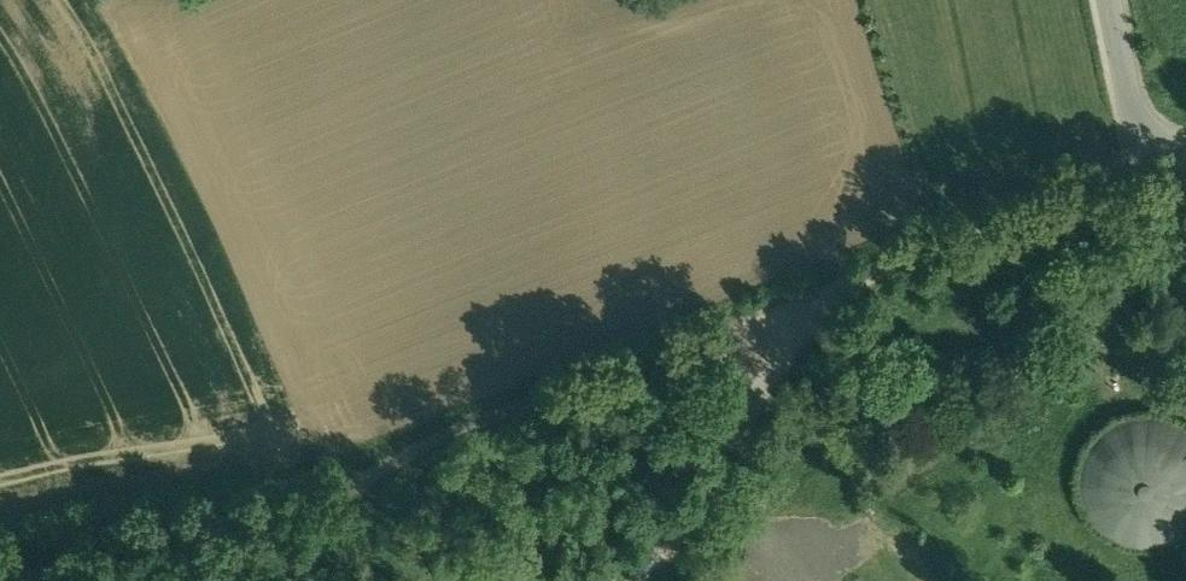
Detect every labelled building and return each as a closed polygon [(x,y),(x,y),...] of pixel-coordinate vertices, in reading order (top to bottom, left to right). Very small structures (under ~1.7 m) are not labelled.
[(1174,418),(1166,415),(1160,414),(1152,412),(1143,412),(1133,413),(1128,414),(1123,416),(1116,419),(1109,423),(1104,427),(1100,430),(1097,434),(1093,438),(1089,444),(1086,450),(1084,455),(1083,459),(1082,464),(1081,469),(1080,474),(1080,479),(1081,485),(1081,490),(1083,496),(1085,502),(1088,507),(1090,512),(1094,517),(1097,521),(1102,526),(1106,530),(1111,533),(1118,537),(1124,539),(1129,540),(1137,542),(1148,543),(1159,541),(1165,540),(1171,537),(1179,533),(1185,529),(1185,528),(1185,426),(1181,422),(1174,418)]
